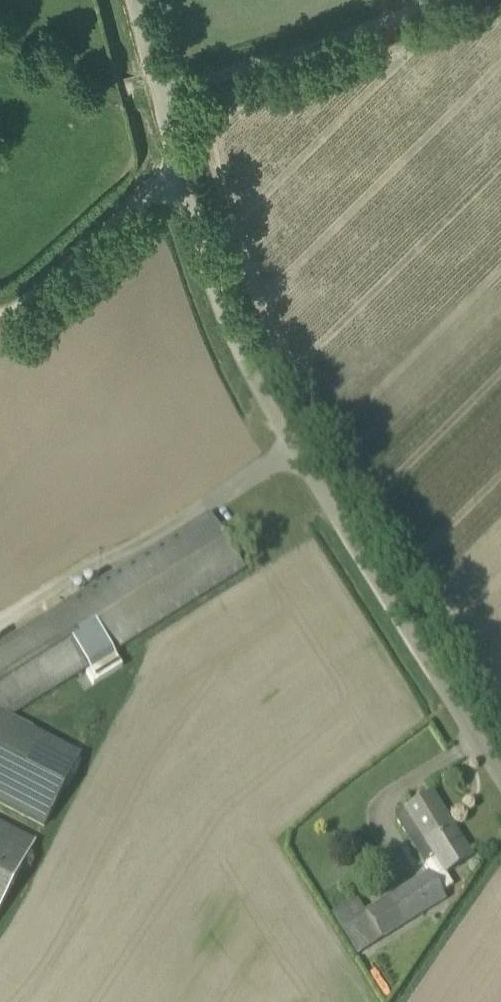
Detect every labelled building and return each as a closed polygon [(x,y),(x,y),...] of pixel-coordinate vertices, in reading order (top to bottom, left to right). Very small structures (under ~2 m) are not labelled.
[(244,569),(209,514),(0,645),(0,724),(244,569)] [(49,827),(85,759),(20,725),(7,750),(0,747),(0,802),(49,827)] [(447,872),(472,856),(433,793),(395,817),(424,864),(437,856),(447,872)] [(34,843),(0,826),(0,910),(34,843)] [(341,927),(358,954),(382,939),(382,938),(446,899),(429,872),(365,912),(341,927)]
